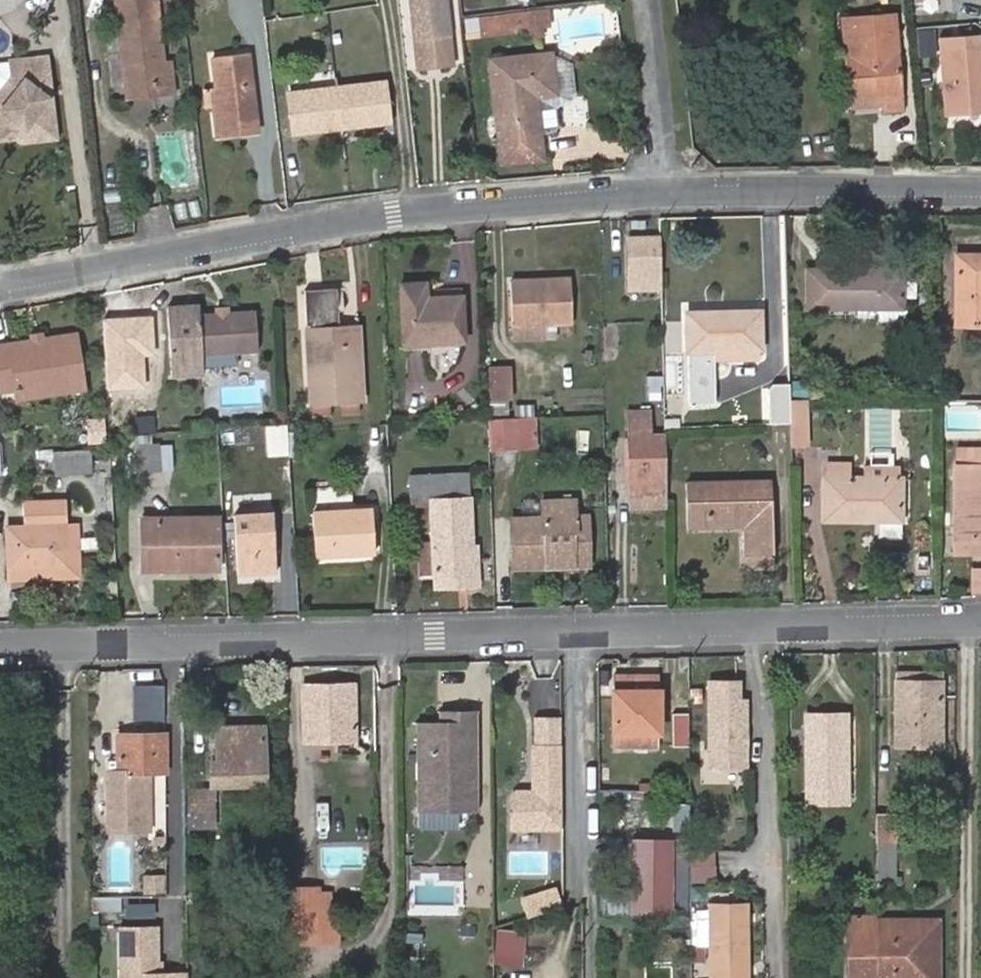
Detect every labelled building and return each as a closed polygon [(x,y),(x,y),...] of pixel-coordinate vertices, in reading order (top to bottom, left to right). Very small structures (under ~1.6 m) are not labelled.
[(157,93),(174,91),(170,60),(162,61),(154,0),(115,0),(125,85),(155,82),(157,93)] [(418,67),(453,64),(447,0),(411,0),(418,67)] [(966,19),(980,18),(980,0),(964,0),(966,19)] [(542,6),(489,13),(492,31),(544,24),(542,6)] [(876,32),(845,34),(851,100),(882,98),(883,110),(903,109),(895,12),(874,14),(876,32)] [(844,16),(845,34),(876,32),(874,14),(844,16)] [(980,109),(980,54),(980,47),(941,50),(947,112),(980,109)] [(501,161),(542,158),(540,139),(536,96),(557,94),(551,52),(490,59),(501,161)] [(574,66),(551,52),(557,94),(536,96),(540,139),(553,138),(550,109),(578,106),(574,66)] [(230,121),(257,117),(249,53),(213,56),(217,88),(226,87),(230,121)] [(0,91),(0,137),(15,136),(16,141),(38,139),(54,120),(51,97),(46,98),(45,92),(51,87),(47,57),(10,62),(12,74),(0,91)] [(12,74),(10,62),(0,63),(0,91),(12,74)] [(390,121),(385,80),(289,92),(295,133),(390,121)] [(127,97),(157,93),(155,82),(125,85),(127,97)] [(258,131),(257,117),(230,121),(226,87),(217,88),(212,89),(217,136),(258,131)] [(54,120),(38,139),(47,137),(55,137),(54,120)] [(660,236),(630,237),(631,289),(662,288),(661,272),(660,236)] [(980,323),(980,254),(958,254),(958,323),(980,323)] [(808,270),(807,306),(901,306),(902,270),(808,270)] [(514,325),(543,323),(571,322),(569,278),(512,281),(514,325)] [(399,283),(403,344),(463,341),(460,296),(426,297),(424,282),(399,283)] [(312,405),(362,402),(357,324),(339,325),(337,288),(306,289),(309,327),(307,327),(312,405)] [(202,353),(221,352),(258,350),(256,310),(199,314),(199,304),(167,306),(171,374),(203,372),(203,367),(202,353)] [(713,400),(713,358),(758,357),(758,349),(762,349),(761,310),(686,312),(687,350),(692,350),(692,401),(713,400)] [(544,340),(543,323),(514,325),(514,341),(544,340)] [(32,341),(0,346),(0,377),(2,393),(18,390),(19,398),(53,393),(51,380),(84,374),(77,333),(44,339),(32,341)] [(122,352),(113,353),(114,379),(123,379),(122,352)] [(222,365),(221,352),(202,353),(203,367),(222,365)] [(490,368),(491,398),(511,397),(509,367),(490,368)] [(51,380),(53,393),(86,387),(84,374),(51,380)] [(661,375),(645,375),(645,395),(661,395),(661,375)] [(117,381),(116,400),(137,402),(139,383),(117,381)] [(764,395),(764,422),(770,422),(771,422),(791,422),(790,398),(790,395),(764,395)] [(805,398),(790,398),(791,422),(791,429),(791,433),(792,444),(805,444),(805,398)] [(632,506),(667,505),(665,434),(651,434),(651,411),(630,411),(632,506)] [(533,416),(490,418),(492,449),(534,448),(533,416)] [(89,443),(106,442),(105,419),(88,420),(89,443)] [(771,422),(772,434),(791,433),(791,429),(791,422),(771,422)] [(137,472),(160,472),(160,469),(159,446),(159,443),(136,444),(137,472)] [(159,446),(160,469),(173,468),(172,445),(159,446)] [(824,519),(901,519),(901,466),(866,466),(866,477),(848,477),(848,462),(823,463),(824,519)] [(955,462),(956,551),(980,551),(980,462),(955,462)] [(93,470),(54,472),(56,498),(94,495),(93,470)] [(439,574),(473,573),(468,470),(409,473),(411,501),(431,499),(433,542),(420,543),(421,575),(439,574)] [(748,551),(775,551),(772,480),(688,482),(688,526),(745,525),(745,551),(748,551)] [(577,553),(577,565),(590,564),(588,514),(575,515),(575,500),(543,501),(544,516),(511,518),(514,567),(545,565),(545,555),(577,553)] [(37,526),(67,525),(66,501),(24,503),(25,527),(37,526)] [(272,507),(231,512),(238,578),(279,573),(272,507)] [(313,511),(316,555),(376,553),(372,508),(313,511)] [(139,517),(139,570),(220,569),(219,517),(139,517)] [(26,578),(79,576),(77,524),(67,525),(37,526),(25,527),(7,527),(9,566),(26,565),(26,578)] [(776,566),(775,551),(748,551),(749,567),(776,566)] [(545,565),(577,565),(577,553),(545,555),(545,565)] [(26,565),(9,566),(10,579),(26,578),(26,565)] [(474,587),(473,573),(439,574),(440,588),(474,587)] [(659,675),(614,676),(614,749),(660,748),(659,675)] [(897,681),(896,744),(942,745),(943,682),(897,681)] [(708,683),(709,769),(746,768),(745,702),(738,702),(738,683),(708,683)] [(304,686),(306,739),(355,738),(354,686),(304,686)] [(163,720),(164,688),(135,688),(135,720),(163,720)] [(440,723),(432,724),(433,809),(450,809),(475,808),(475,713),(453,713),(453,723),(440,723)] [(439,713),(440,723),(453,723),(453,713),(439,713)] [(822,795),(847,794),(847,715),(808,716),(809,801),(822,801),(822,795)] [(561,748),(561,718),(537,718),(537,748),(561,748)] [(433,809),(432,724),(418,724),(418,810),(433,809)] [(214,784),(263,783),(261,729),(220,730),(221,763),(213,763),(214,784)] [(165,736),(119,736),(119,772),(104,771),(104,829),(149,829),(149,808),(144,808),(144,772),(165,771),(165,736)] [(514,829),(562,828),(561,748),(537,748),(537,792),(514,792),(514,829)] [(190,827),(215,827),(215,790),(189,789),(190,827)] [(675,834),(690,833),(690,828),(689,807),(675,806),(675,834)] [(419,827),(433,828),(433,809),(418,810),(419,827)] [(433,809),(433,828),(450,828),(450,809),(433,809)] [(897,815),(874,815),(874,843),(897,842),(897,815)] [(799,832),(789,832),(790,854),(799,854),(799,832)] [(896,894),(897,842),(874,843),(874,880),(874,893),(896,894)] [(691,883),(716,880),(713,844),(688,846),(691,883)] [(143,897),(165,896),(165,876),(143,877),(143,897)] [(283,889),(284,910),(330,910),(330,894),(318,894),(318,888),(283,889)] [(524,899),(529,916),(558,908),(552,890),(524,899)] [(604,890),(604,917),(633,916),(634,891),(604,890)] [(653,891),(634,891),(633,916),(653,916),(653,891)] [(99,897),(98,909),(119,912),(120,899),(99,897)] [(712,977),(747,977),(746,905),(711,905),(712,977)] [(849,977),(933,977),(935,923),(875,923),(876,915),(850,914),(849,977)] [(318,916),(286,916),(286,945),(319,944),(318,916)] [(473,924),(459,924),(459,934),(473,934),(473,924)] [(188,973),(158,973),(157,926),(120,927),(120,977),(188,977),(188,973)]
